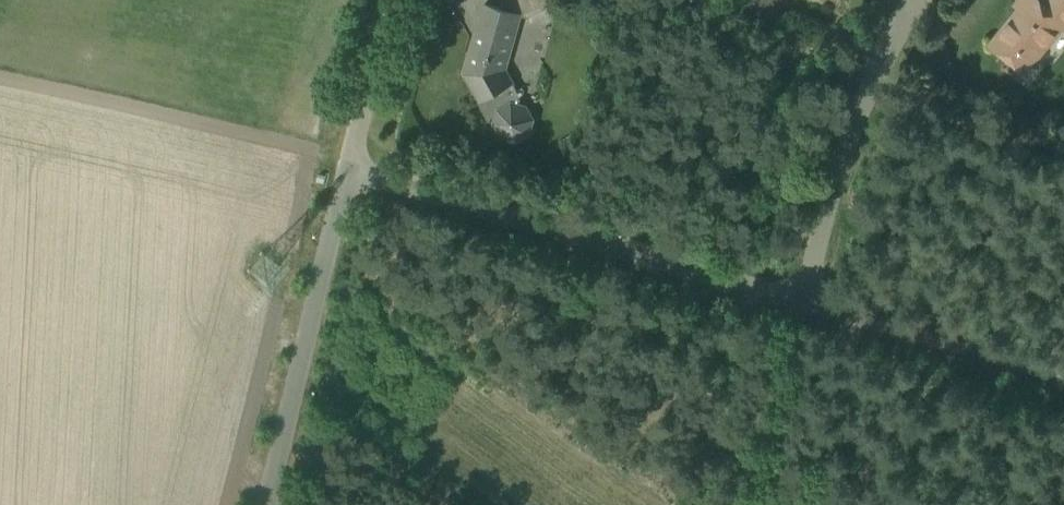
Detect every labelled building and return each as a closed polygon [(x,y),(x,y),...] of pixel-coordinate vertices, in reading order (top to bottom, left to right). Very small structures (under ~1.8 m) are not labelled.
[(1025,8),(1022,5),(990,43),(1007,57),(1025,71),(1063,22),(1063,0),(1031,0),(1025,8)] [(505,69),(520,14),(484,4),(478,27),(482,28),(479,38),(475,37),(465,74),(480,100),(484,98),(493,116),(496,117),(494,123),(501,136),(516,140),(530,132),(533,119),(527,104),(523,104),(512,82),(505,69)]
